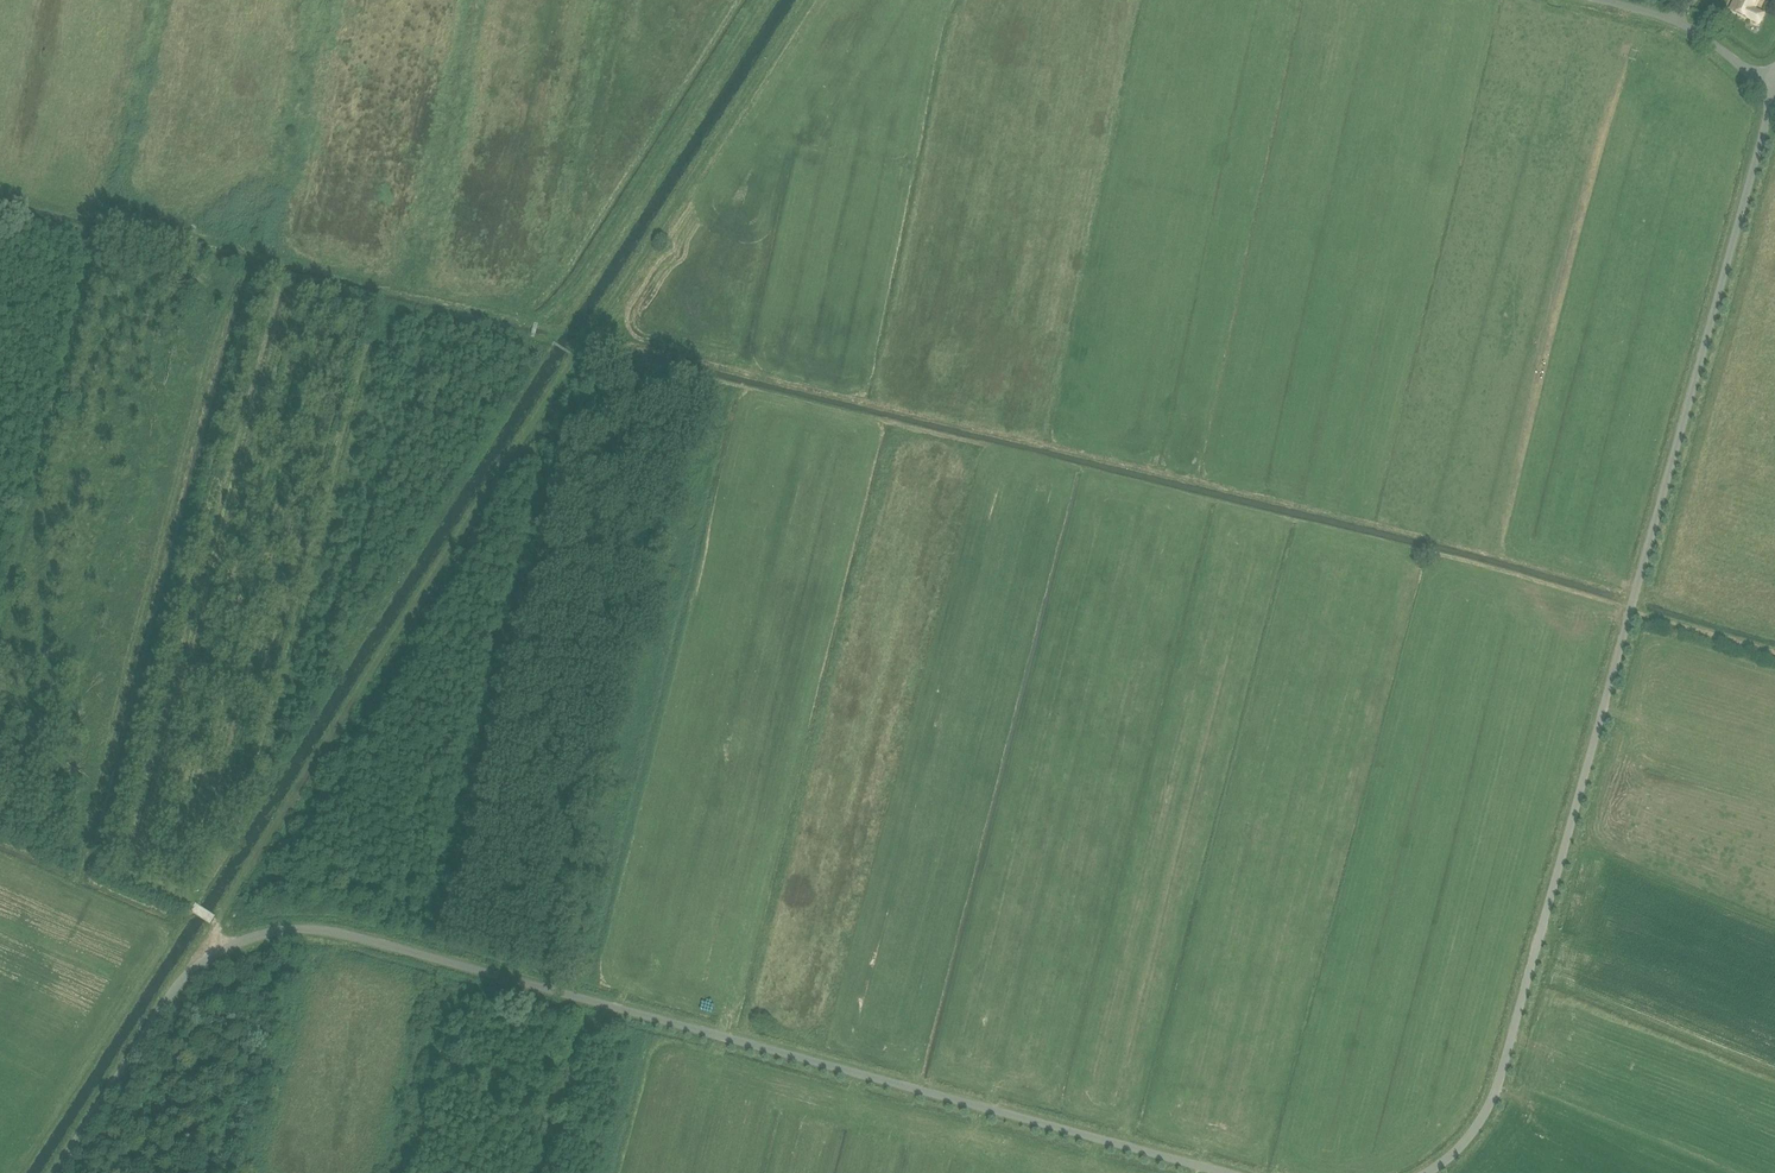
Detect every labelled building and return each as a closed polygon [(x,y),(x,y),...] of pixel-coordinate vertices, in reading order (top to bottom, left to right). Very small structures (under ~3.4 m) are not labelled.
[(1730,9),(1743,16),(1748,7),(1743,5),(1746,0),(1735,0),(1730,9)] [(1743,5),(1748,7),(1743,16),(1759,24),(1764,14),(1754,10),(1759,0),(1746,0),(1743,5)]
